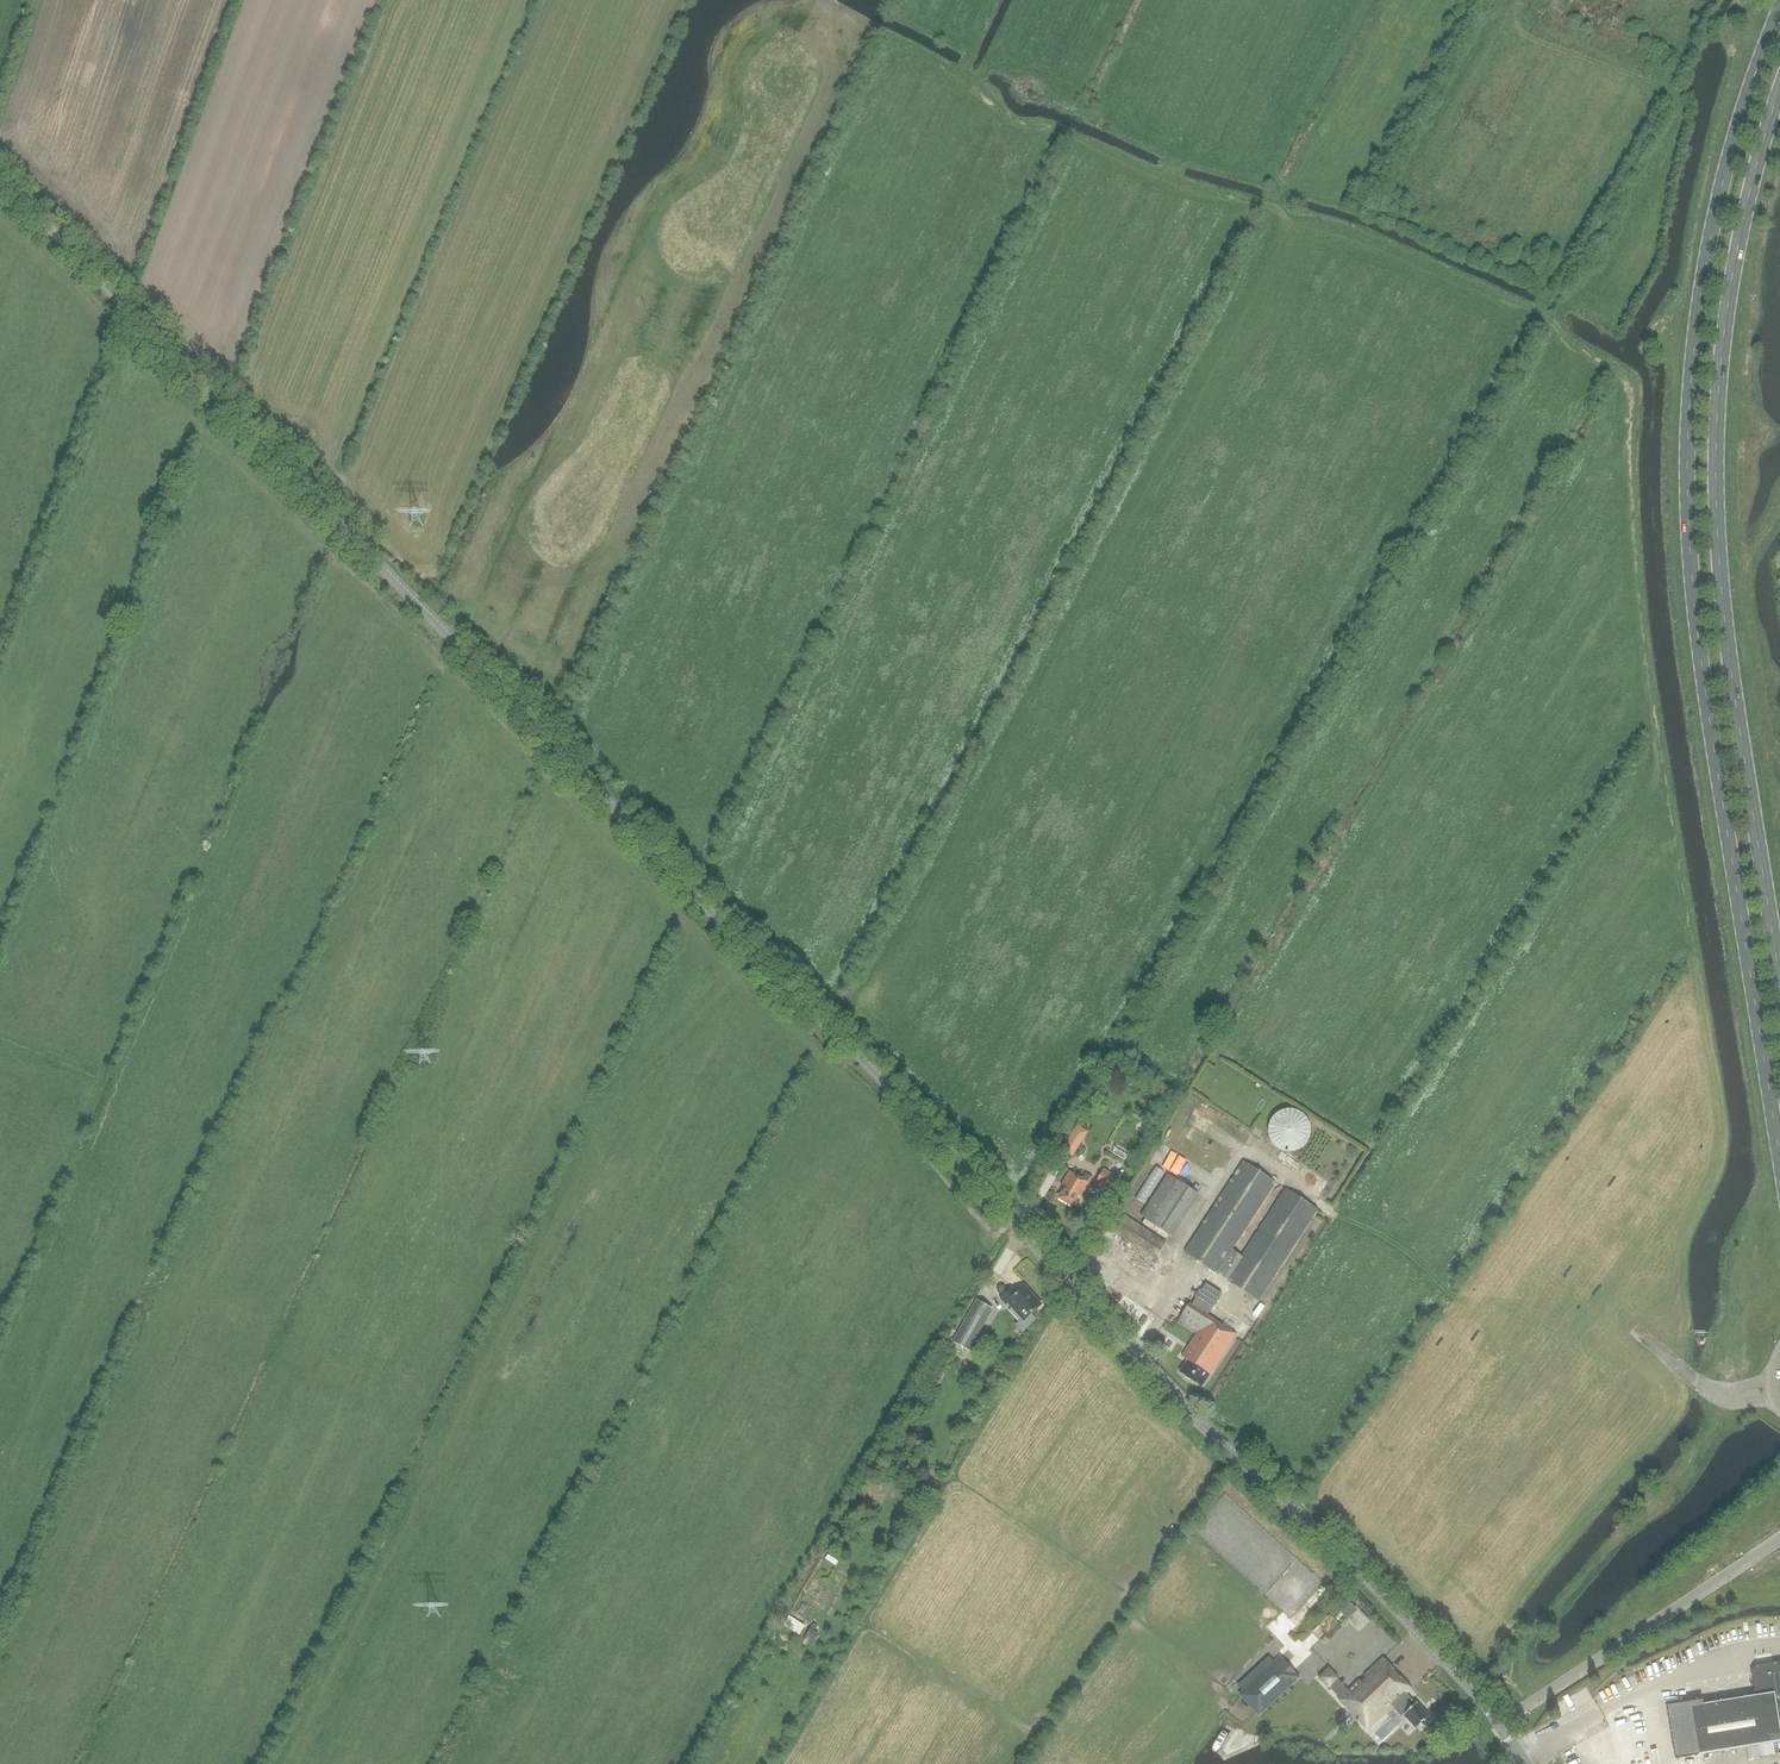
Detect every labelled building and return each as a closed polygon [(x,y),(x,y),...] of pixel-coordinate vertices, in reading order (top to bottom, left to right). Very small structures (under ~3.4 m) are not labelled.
[(1304,1114),(1302,1112),(1299,1110),(1296,1109),(1293,1108),(1289,1108),(1286,1109),(1283,1109),(1280,1111),(1277,1112),(1275,1114),(1273,1117),(1271,1119),(1269,1122),(1269,1126),(1268,1129),(1268,1132),(1269,1135),(1270,1138),(1271,1141),(1273,1144),(1275,1146),(1278,1148),(1281,1150),(1284,1151),(1287,1152),(1290,1152),(1294,1151),(1297,1151),(1300,1149),(1302,1148),(1305,1146),(1307,1143),(1309,1141),(1310,1138),(1311,1134),(1312,1131),(1312,1128),(1311,1125),(1310,1122),(1309,1119),(1307,1116),(1304,1114)] [(1079,1124),(1062,1151),(1074,1158),(1091,1131),(1079,1124)] [(1129,1153),(1117,1146),(1113,1153),(1125,1160),(1129,1153)] [(1318,1209),(1286,1189),(1241,1257),(1231,1250),(1276,1182),(1243,1161),(1187,1248),(1261,1296),(1318,1209)] [(1111,1192),(1124,1170),(1110,1162),(1105,1169),(1096,1183),(1111,1192)] [(1081,1196),(1089,1183),(1092,1177),(1086,1173),(1082,1179),(1069,1171),(1061,1185),(1065,1187),(1058,1197),(1072,1205),(1079,1195),(1081,1196)] [(1168,1174),(1141,1215),(1171,1235),(1198,1194),(1168,1174)] [(1240,1240),(1247,1245),(1265,1220),(1257,1215),(1240,1240)] [(1160,1254),(1169,1239),(1126,1216),(1120,1226),(1129,1232),(1127,1236),(1160,1254)] [(1206,1283),(1199,1294),(1215,1304),(1222,1293),(1206,1283)] [(1025,1319),(1040,1305),(1024,1287),(1017,1293),(1012,1288),(1001,1298),(1007,1303),(1009,1301),(1025,1319)] [(1208,1315),(1215,1304),(1199,1294),(1192,1305),(1208,1315)] [(969,1351),(993,1309),(977,1300),(953,1341),(969,1351)] [(1185,1358),(1188,1359),(1179,1372),(1186,1377),(1202,1387),(1205,1382),(1210,1374),(1236,1334),(1189,1304),(1178,1321),(1197,1333),(1182,1356),(1185,1358)] [(1338,1610),(1346,1618),(1356,1609),(1346,1598),(1341,1602),(1343,1605),(1338,1610)] [(1360,1631),(1373,1620),(1362,1608),(1349,1619),(1360,1631)] [(1323,1637),(1339,1621),(1332,1613),(1315,1629),(1323,1637)] [(801,1634),(807,1624),(791,1615),(785,1624),(801,1634)] [(807,1637),(814,1641),(817,1636),(810,1631),(807,1637)] [(1331,1668),(1319,1679),(1329,1689),(1330,1687),(1340,1698),(1339,1699),(1367,1730),(1395,1705),(1404,1715),(1402,1717),(1421,1737),(1437,1722),(1419,1702),(1416,1704),(1406,1694),(1411,1689),(1383,1659),(1350,1689),(1331,1668)] [(1258,1711),(1295,1677),(1280,1660),(1242,1695),(1258,1711)] [(1668,1710),(1676,1758),(1699,1754),(1700,1754),(1747,1747),(1749,1758),(1775,1754),(1773,1742),(1779,1741),(1779,1662),(1757,1666),(1752,1673),(1756,1696),(1691,1706),(1668,1710)]
